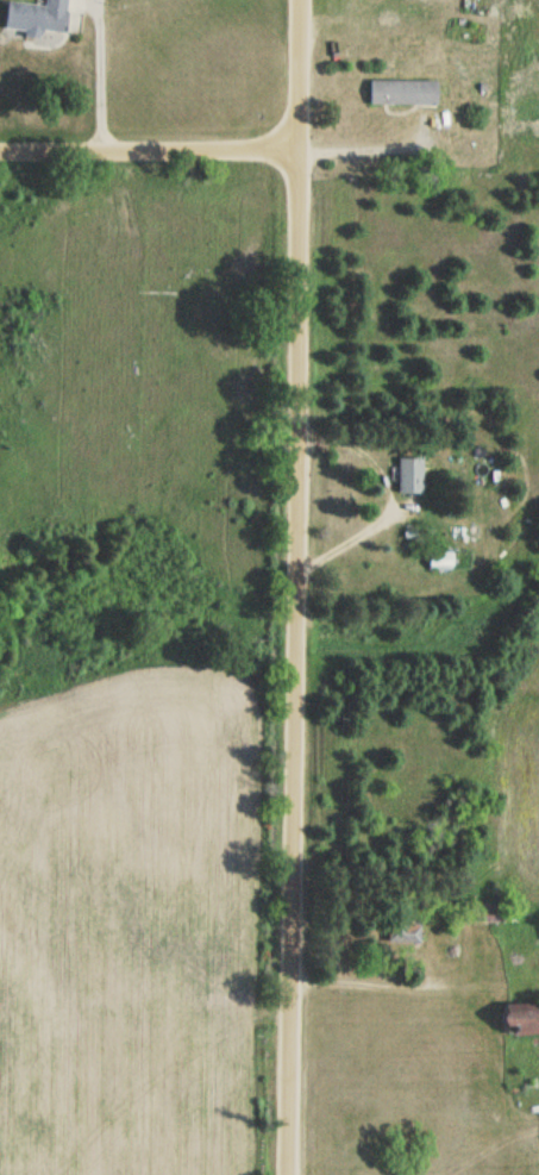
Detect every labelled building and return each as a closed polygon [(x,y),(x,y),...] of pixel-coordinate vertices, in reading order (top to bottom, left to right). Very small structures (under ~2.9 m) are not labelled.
[(2,25),(62,32),(65,0),(43,0),(43,1),(30,0),(5,0),(2,25)] [(366,75),(366,99),(431,101),(432,76),(366,75)] [(396,455),(395,490),(418,490),(419,455),(396,455)] [(425,548),(425,567),(451,568),(451,549),(425,548)] [(421,943),(421,915),(388,915),(388,943),(421,943)] [(501,1029),(538,1029),(538,1000),(502,999),(501,1029)]
